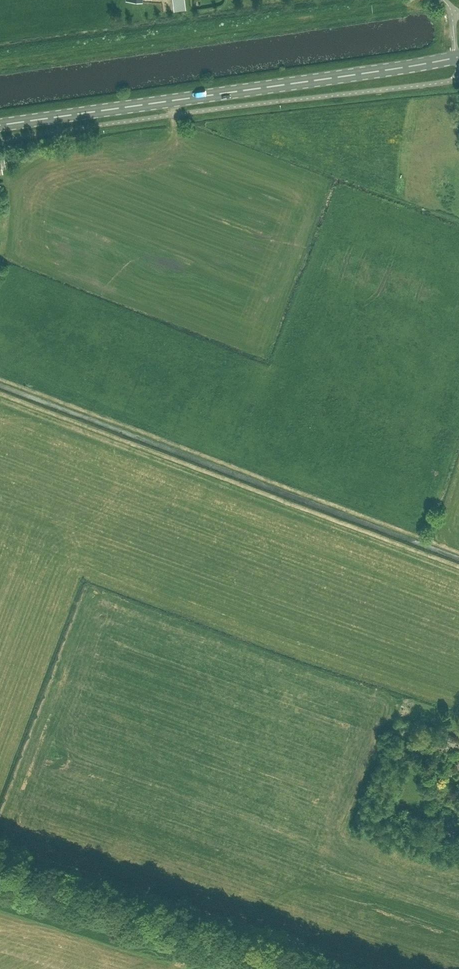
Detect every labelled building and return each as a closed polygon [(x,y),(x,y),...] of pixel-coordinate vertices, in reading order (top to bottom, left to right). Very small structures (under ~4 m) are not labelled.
[(185,0),(173,0),(174,9),(186,8),(185,0)] [(7,154),(0,155),(0,166),(1,166),(2,167),(9,166),(7,154)]
